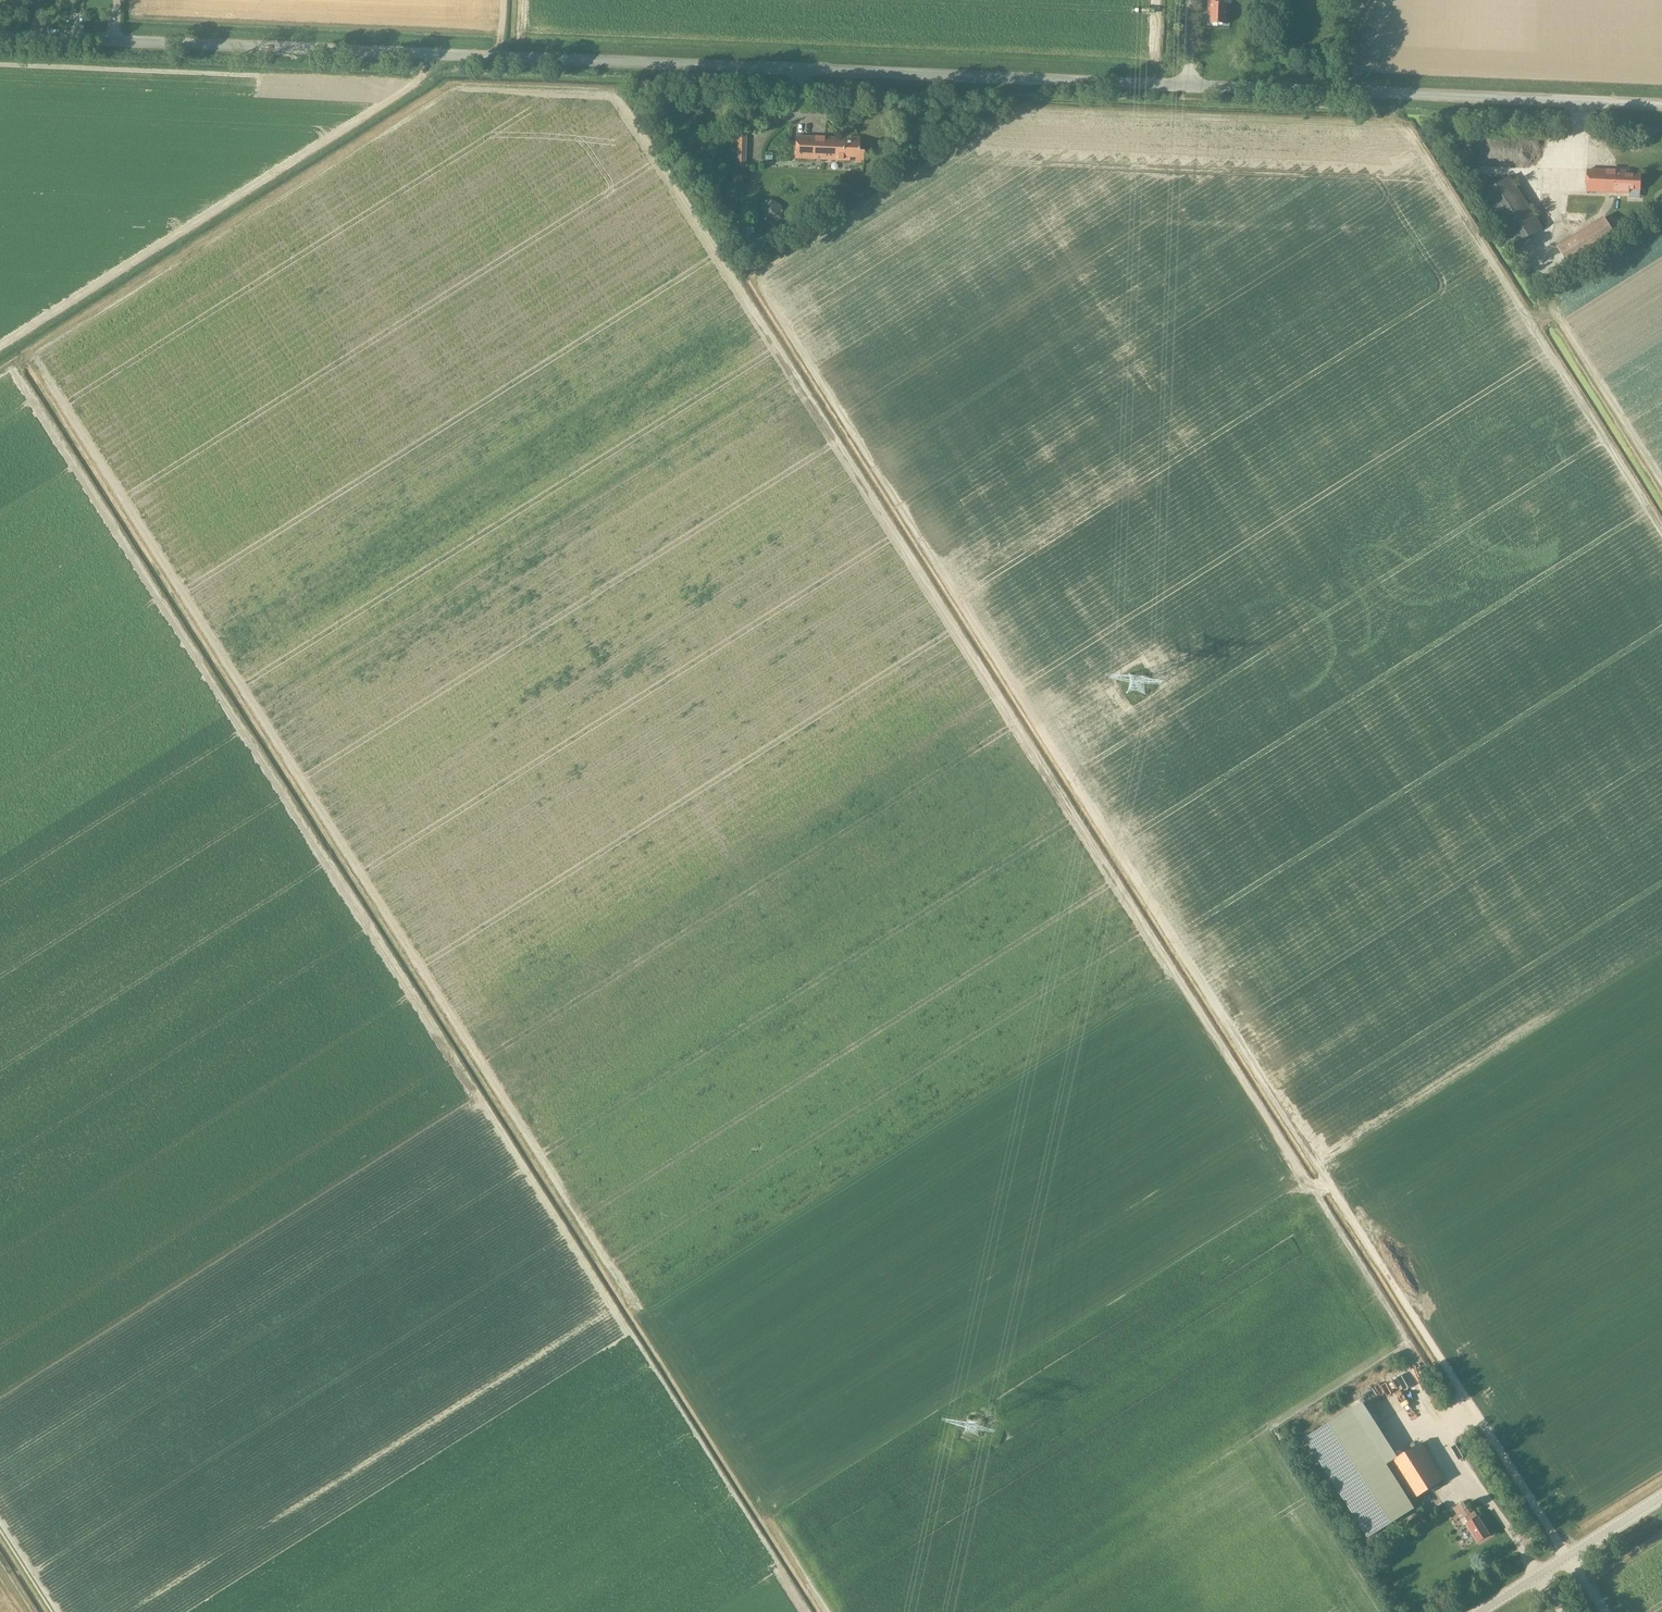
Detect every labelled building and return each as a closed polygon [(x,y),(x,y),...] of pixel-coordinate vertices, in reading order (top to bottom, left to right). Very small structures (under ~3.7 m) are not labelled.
[(1226,4),(1222,4),(1222,0),(1208,0),(1208,9),(1211,9),(1210,24),(1225,24),(1226,4)] [(745,168),(746,135),(733,134),(732,168),(745,168)] [(850,139),(844,139),(796,136),(795,158),(850,161),(850,157),(856,157),(855,163),(863,163),(863,152),(859,151),(860,137),(850,137),(850,139)] [(1587,169),(1586,191),(1628,193),(1628,190),(1639,190),(1640,175),(1625,174),(1625,171),(1587,169)] [(1514,246),(1543,228),(1510,175),(1481,193),(1514,246)] [(781,218),(781,206),(771,199),(759,205),(759,218),(770,225),(781,218)] [(1613,236),(1602,217),(1557,245),(1568,264),(1613,236)] [(1525,250),(1532,257),(1538,251),(1531,243),(1525,250)] [(1403,1387),(1403,1375),(1393,1375),(1392,1381),(1399,1381),(1398,1387),(1403,1387)] [(1351,1409),(1305,1438),(1368,1538),(1414,1508),(1351,1409)] [(1412,1500),(1444,1479),(1421,1443),(1389,1463),(1412,1500)] [(1474,1511),(1471,1514),(1463,1502),(1453,1508),(1464,1525),(1467,1524),(1478,1542),(1489,1535),(1478,1516),(1478,1517),(1474,1511)]
